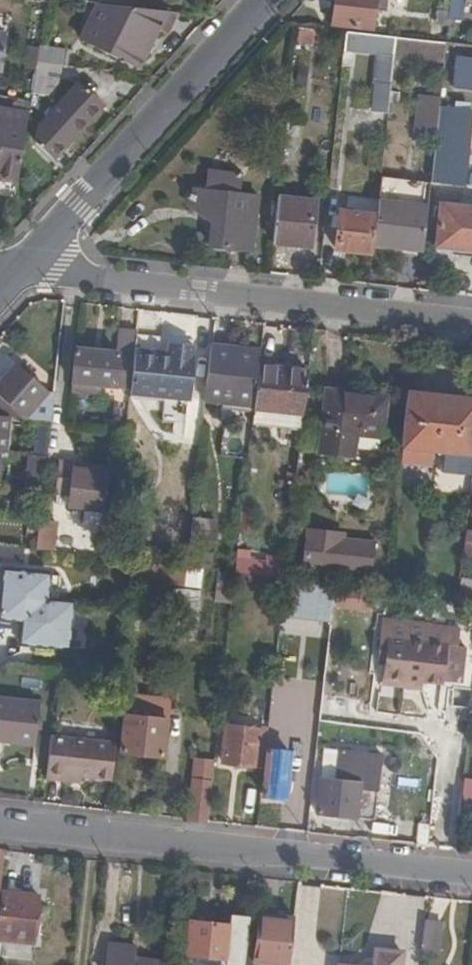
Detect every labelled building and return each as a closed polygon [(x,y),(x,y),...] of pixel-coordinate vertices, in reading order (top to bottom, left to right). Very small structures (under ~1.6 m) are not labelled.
[(333,25),(372,29),(375,9),(382,9),(384,0),(336,0),(333,25)] [(469,3),(451,0),(449,21),(466,24),(469,3)] [(167,13),(166,11),(95,3),(83,39),(138,67),(167,13)] [(314,32),(297,30),(295,44),(313,46),(314,32)] [(396,37),(346,31),(344,51),(376,54),(395,56),(396,37)] [(36,65),(66,68),(67,50),(39,46),(36,65)] [(373,84),(392,86),(395,56),(376,54),(373,84)] [(458,57),(456,76),(471,78),(471,59),(458,57)] [(54,158),(103,101),(81,81),(43,123),(37,143),(54,158)] [(417,95),(413,127),(433,129),(436,97),(417,95)] [(440,107),(432,183),(465,186),(471,118),(471,111),(440,107)] [(17,176),(27,115),(0,111),(0,173),(17,176)] [(211,224),(209,246),(250,252),(257,198),(235,196),(237,176),(206,173),(204,192),(195,191),(188,199),(189,207),(211,224)] [(278,196),(273,242),(309,246),(314,202),(278,196)] [(373,212),(375,200),(349,196),(347,208),(373,212)] [(429,210),(379,204),(377,216),(374,247),(424,253),(429,210)] [(471,251),(471,210),(443,207),(438,248),(471,251)] [(336,249),(373,254),(374,247),(377,216),(341,211),(336,249)] [(438,248),(438,256),(471,259),(471,251),(438,248)] [(170,355),(170,343),(136,341),(135,353),(170,355)] [(173,400),(183,346),(170,343),(170,355),(135,353),(135,356),(131,390),(131,396),(173,400)] [(183,346),(173,400),(186,400),(191,347),(183,346)] [(135,356),(77,349),(73,383),(100,386),(131,390),(135,356)] [(210,351),(204,399),(255,405),(260,368),(261,363),(234,360),(235,354),(210,351)] [(261,363),(261,357),(235,354),(234,360),(261,363)] [(53,394),(46,392),(15,365),(0,382),(0,417),(8,418),(13,418),(50,421),(53,394)] [(255,405),(255,413),(303,417),(308,374),(260,368),(255,405)] [(73,383),(72,392),(99,395),(100,386),(73,383)] [(407,395),(401,450),(471,458),(471,403),(407,395)] [(383,402),(328,396),(322,455),(350,457),(352,436),(379,439),(383,402)] [(10,454),(13,418),(8,418),(4,453),(10,454)] [(35,446),(47,448),(49,427),(37,426),(35,446)] [(116,444),(117,430),(106,429),(105,443),(116,444)] [(101,510),(104,475),(72,472),(72,465),(58,464),(55,495),(70,497),(69,507),(84,508),(101,510)] [(84,508),(83,521),(100,523),(101,510),(84,508)] [(54,552),(57,522),(39,520),(39,521),(36,550),(54,552)] [(215,527),(194,524),(190,565),(211,567),(215,527)] [(344,536),(305,530),(300,567),(371,577),(376,545),(344,541),(344,536)] [(21,560),(23,551),(0,548),(0,559),(21,560)] [(267,575),(267,558),(236,557),(235,574),(267,575)] [(110,560),(110,567),(134,569),(135,563),(113,560),(110,560)] [(144,566),(142,581),(184,585),(185,570),(144,566)] [(22,622),(44,603),(47,577),(4,573),(0,613),(0,620),(22,622)] [(215,605),(231,607),(235,576),(219,574),(215,605)] [(463,581),(462,591),(471,592),(471,582),(463,581)] [(286,620),(330,622),(331,589),(287,587),(286,620)] [(170,612),(199,614),(200,590),(172,588),(170,612)] [(44,603),(22,622),(20,645),(67,649),(71,606),(44,603)] [(386,688),(388,689),(394,642),(383,641),(381,657),(389,659),(386,688)] [(394,642),(388,689),(404,691),(404,697),(423,698),(424,693),(442,694),(446,654),(438,653),(439,644),(409,641),(409,644),(394,642)] [(446,654),(442,694),(462,695),(467,656),(446,654)] [(122,666),(111,665),(110,675),(121,677),(122,666)] [(122,682),(112,681),(111,692),(121,693),(122,682)] [(35,747),(36,740),(36,735),(38,706),(0,701),(0,743),(35,747)] [(124,718),(120,754),(161,760),(166,723),(124,718)] [(260,730),(227,727),(223,765),(255,768),(260,730)] [(271,754),(282,755),(284,729),(273,728),(271,754)] [(112,782),(115,749),(48,741),(44,781),(59,782),(60,776),(79,779),(112,782)] [(373,823),(380,759),(364,757),(363,766),(359,766),(360,757),(339,753),(336,778),(342,779),(341,784),(319,782),(316,817),(373,823)] [(271,754),(268,754),(262,799),(284,801),(289,756),(282,755),(271,754)] [(195,766),(189,822),(207,824),(213,769),(195,766)] [(60,776),(59,782),(79,784),(79,779),(60,776)] [(458,807),(471,809),(471,778),(462,777),(458,807)] [(31,944),(36,898),(19,896),(2,894),(0,911),(0,940),(31,944)] [(294,921),(260,917),(256,954),(259,964),(289,964),(294,921)] [(238,919),(228,918),(228,927),(188,922),(184,964),(242,964),(245,933),(238,919)] [(443,926),(427,925),(424,953),(439,955),(443,926)] [(404,952),(379,949),(377,964),(403,964),(404,952)] [(166,963),(113,956),(112,964),(166,964),(166,963)]
